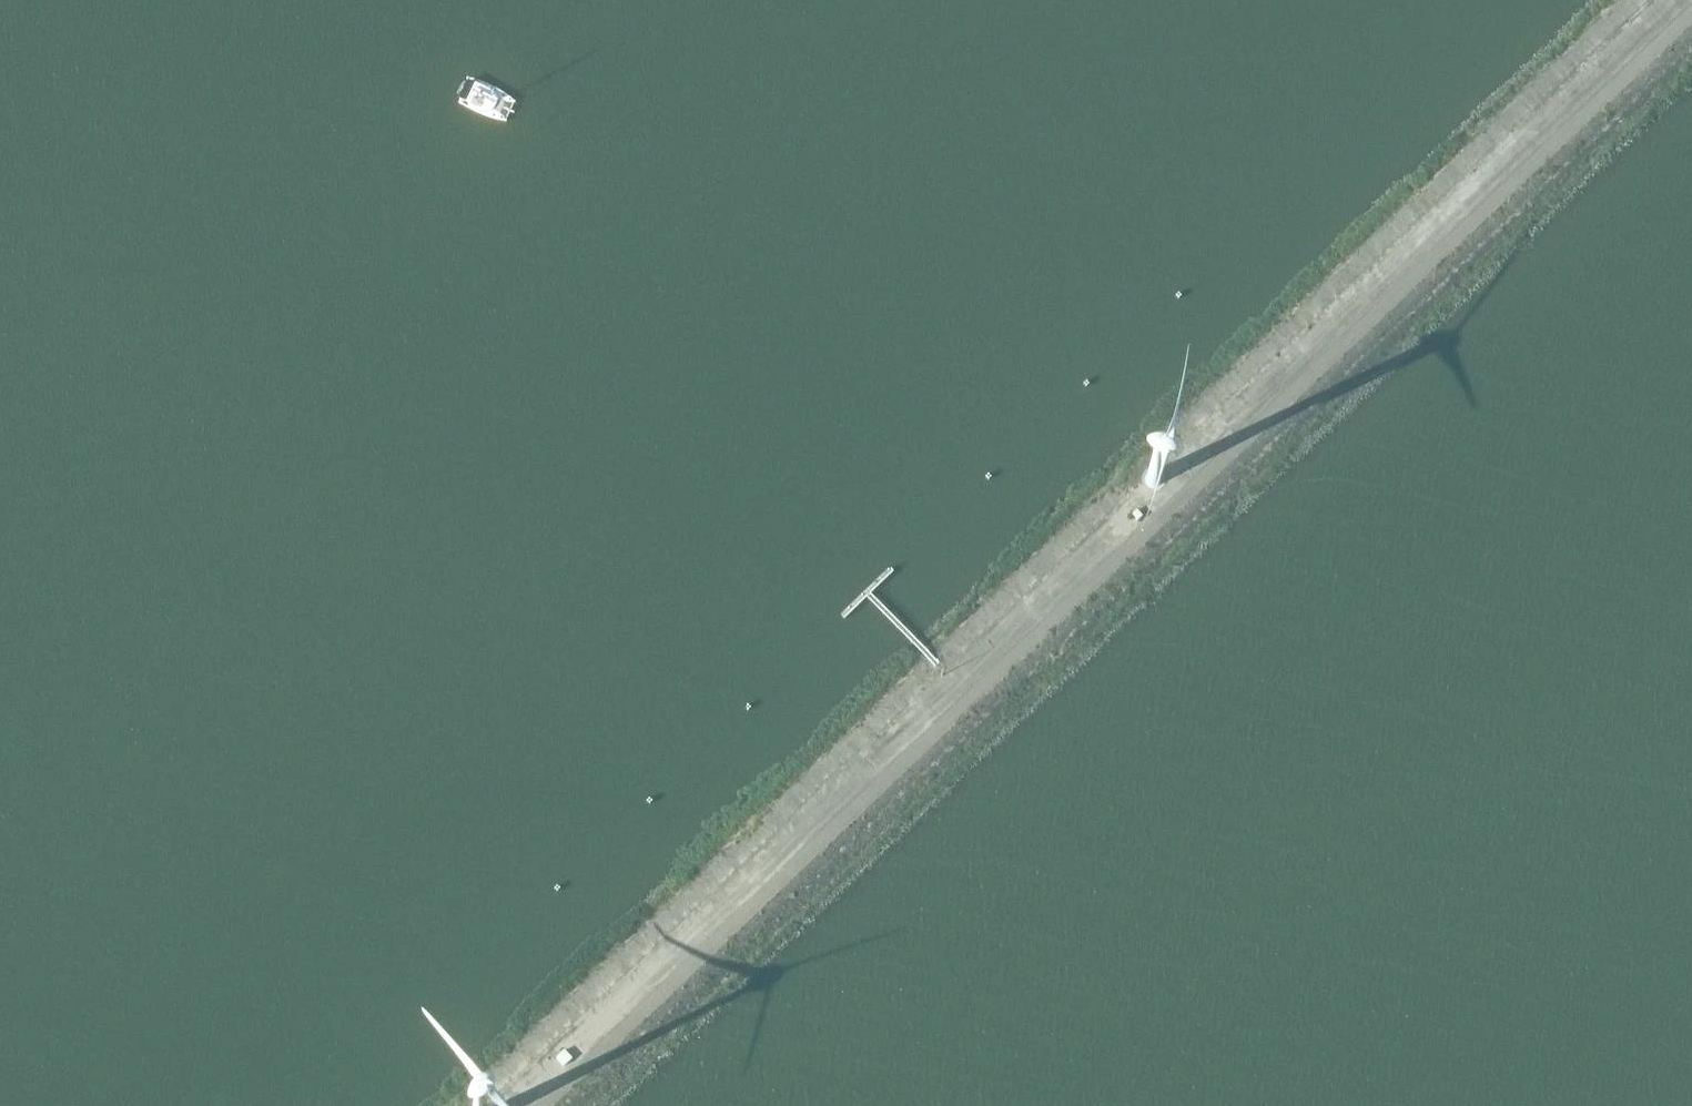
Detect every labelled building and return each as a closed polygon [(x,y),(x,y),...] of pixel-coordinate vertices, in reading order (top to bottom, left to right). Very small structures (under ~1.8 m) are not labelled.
[(1159,485),(1160,484),(1160,483),(1161,482),(1161,481),(1161,480),(1161,479),(1161,477),(1161,476),(1160,475),(1159,474),(1159,473),(1158,472),(1157,472),(1155,472),(1154,471),(1153,471),(1152,472),(1151,472),(1150,473),(1149,473),(1148,474),(1147,475),(1147,476),(1146,477),(1146,478),(1146,479),(1146,481),(1147,482),(1147,483),(1148,484),(1148,485),(1149,485),(1150,486),(1151,486),(1152,487),(1154,487),(1155,487),(1156,487),(1157,486),(1158,486),(1159,485)]
